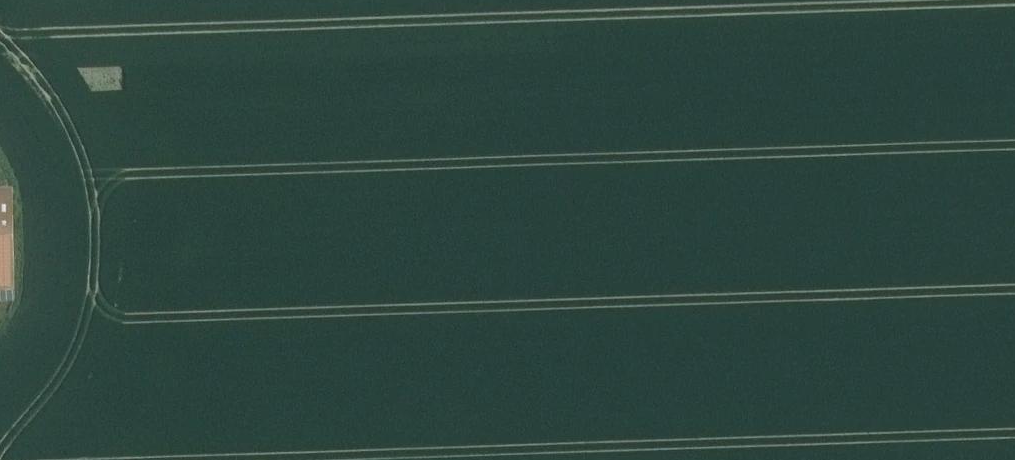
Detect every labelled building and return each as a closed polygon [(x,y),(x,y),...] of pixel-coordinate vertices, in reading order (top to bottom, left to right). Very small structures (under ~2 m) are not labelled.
[(18,305),(17,197),(0,197),(0,306),(18,305)]
